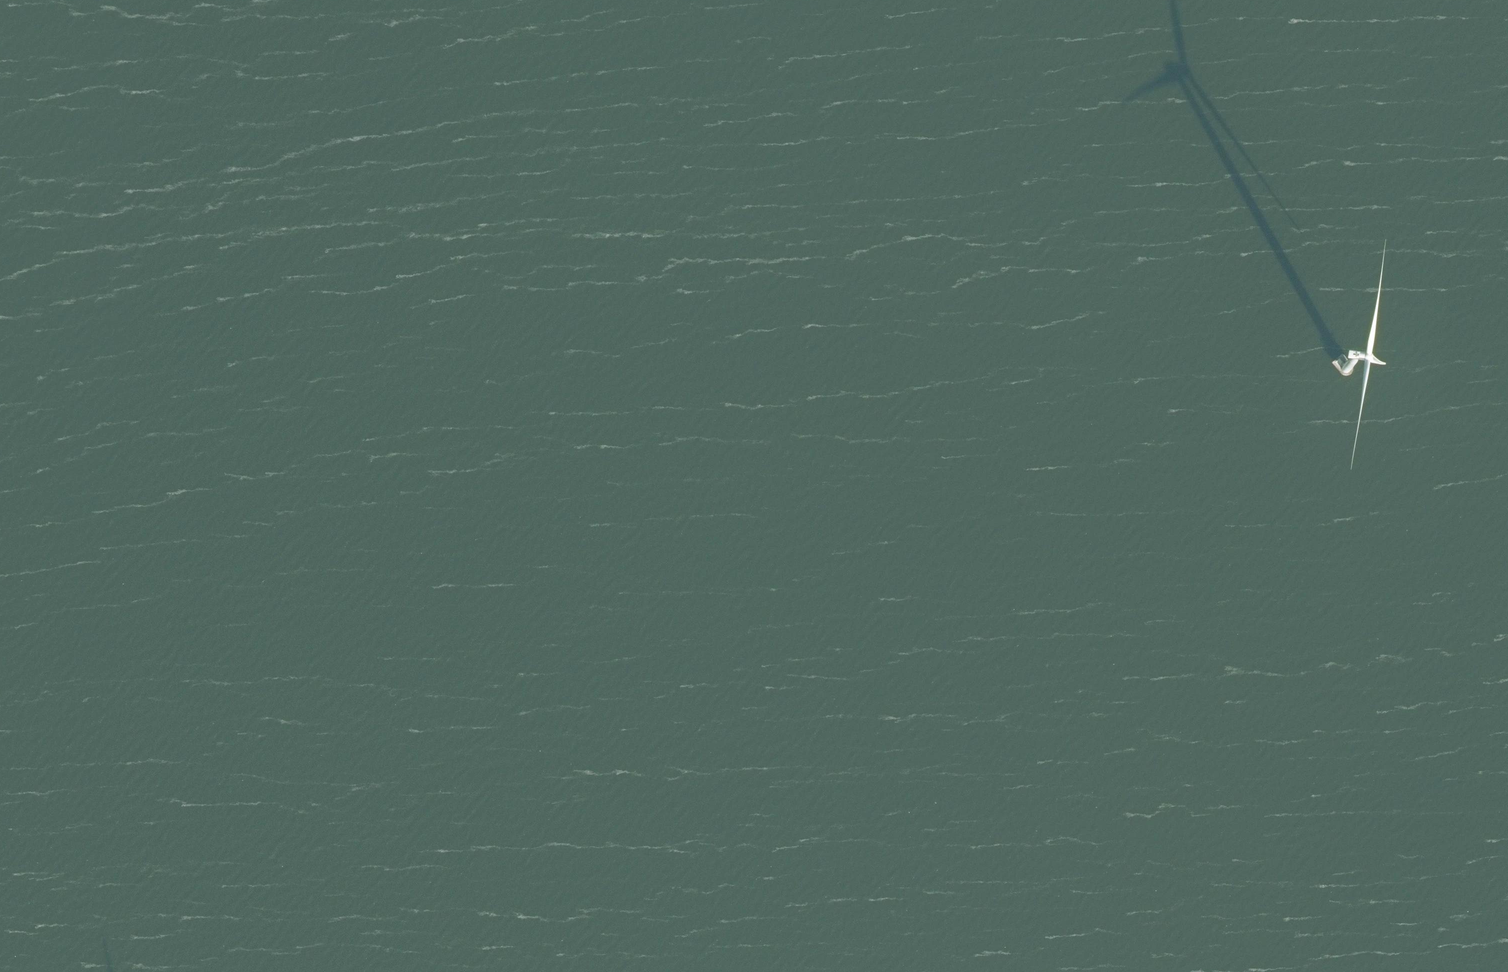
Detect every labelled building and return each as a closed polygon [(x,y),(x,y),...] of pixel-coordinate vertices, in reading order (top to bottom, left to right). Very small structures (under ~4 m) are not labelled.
[(1340,367),(1340,369),(1340,371),(1341,372),(1342,373),(1344,373),(1346,373),(1347,372),(1348,371),(1349,369),(1348,367),(1347,366),(1346,365),(1344,365),(1342,365),(1341,366),(1340,367)]
